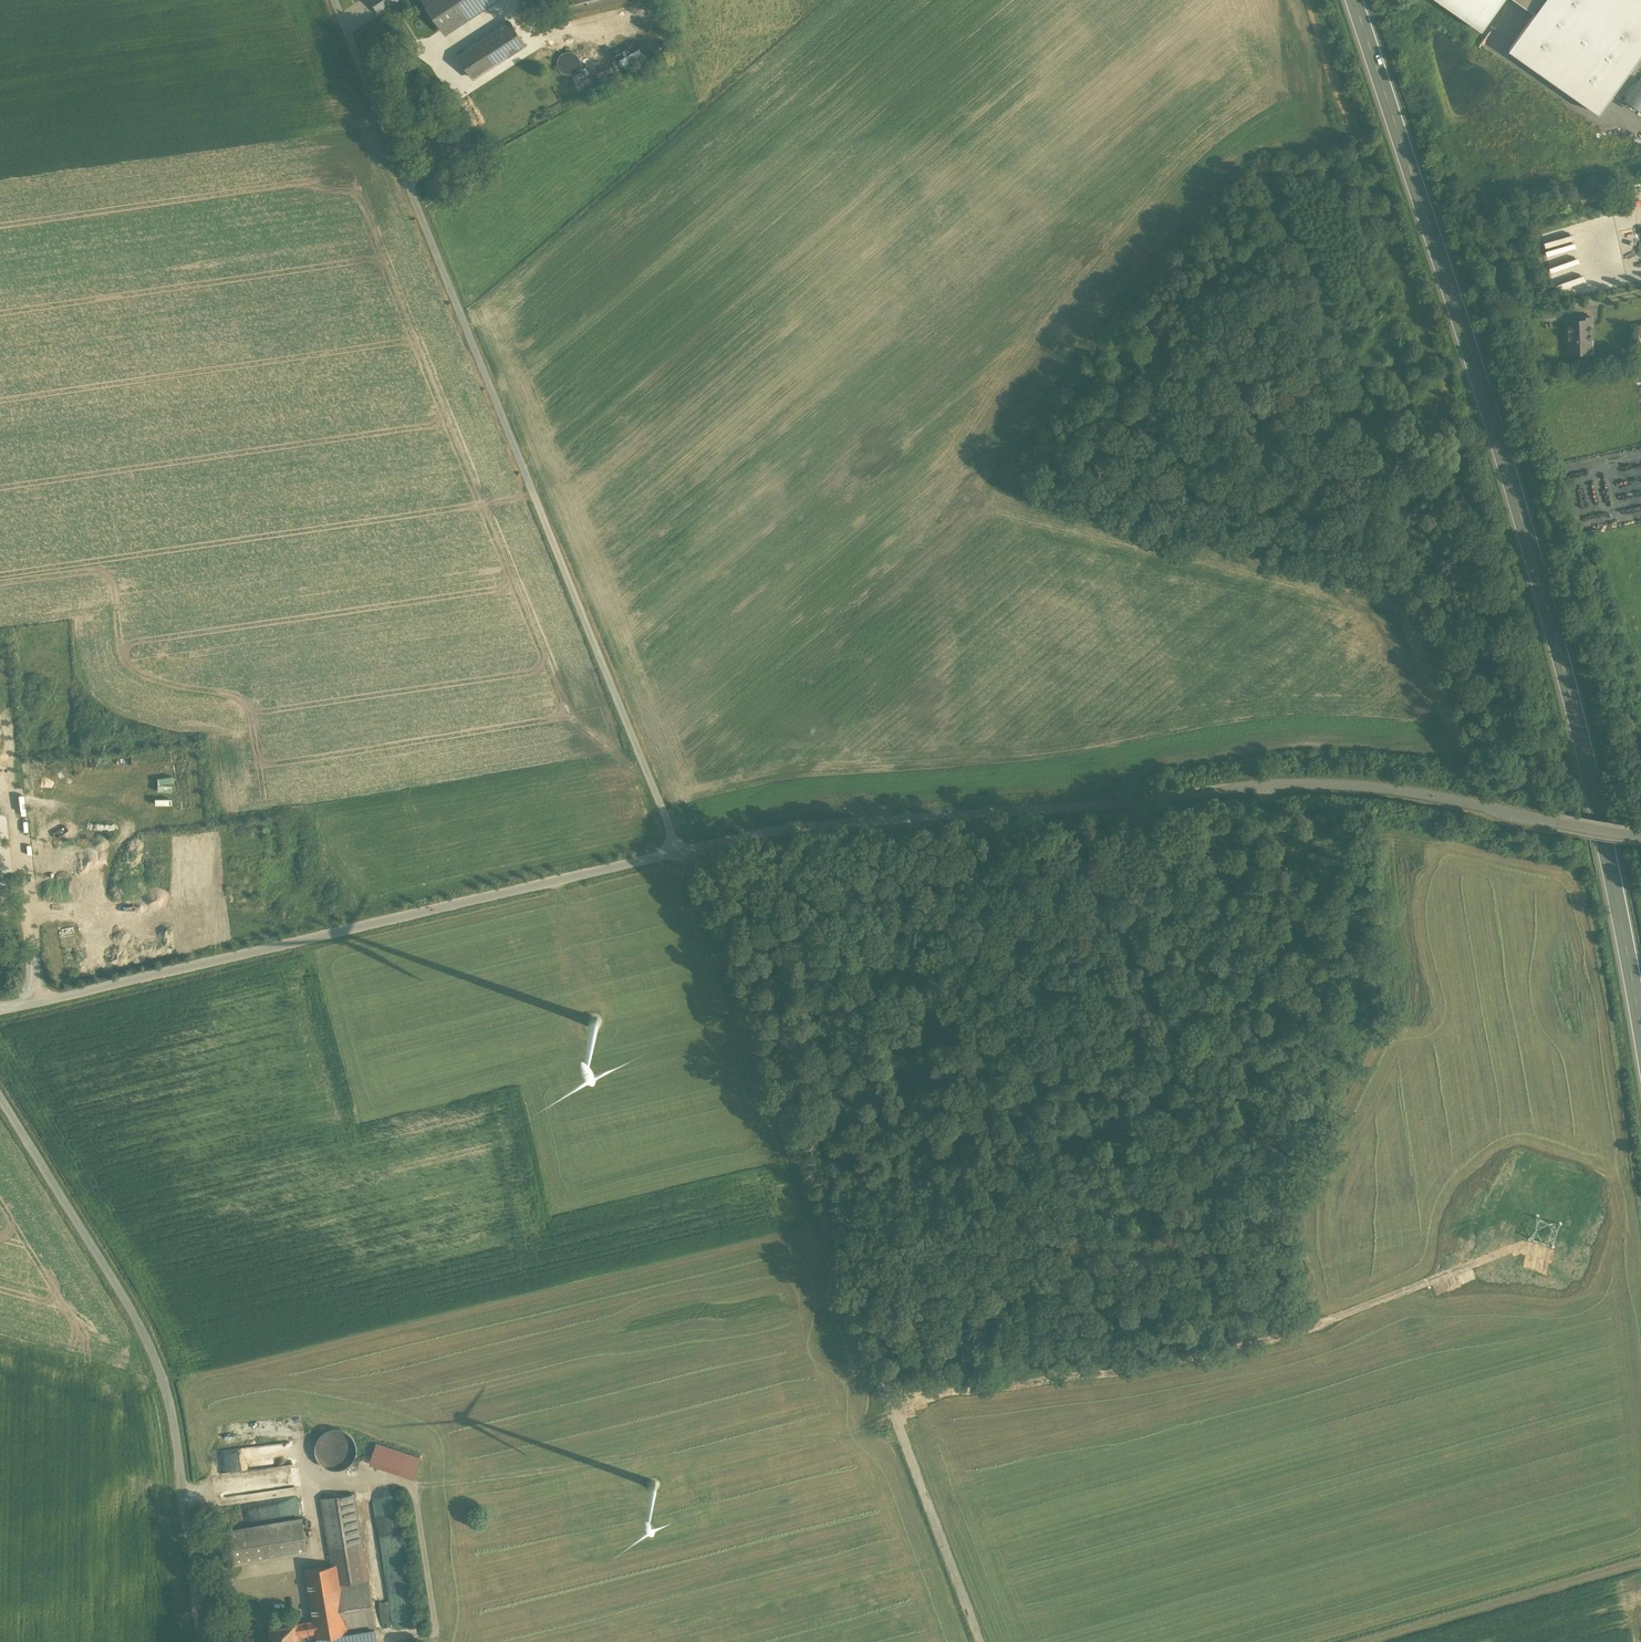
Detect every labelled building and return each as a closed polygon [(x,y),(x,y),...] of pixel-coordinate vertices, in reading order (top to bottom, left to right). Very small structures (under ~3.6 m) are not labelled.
[(379,12),(398,0),(371,0),(379,12)] [(445,36),(498,0),(422,0),(445,36)] [(1482,30),(1503,0),(1439,0),(1482,30)] [(1535,14),(1509,51),(1600,114),(1640,56),(1640,0),(1545,0),(1535,14)] [(1535,14),(1545,0),(1514,0),(1535,14)] [(527,44),(510,19),(457,55),(473,79),(527,44)] [(623,63),(642,56),(640,49),(620,56),(623,63)] [(558,57),(557,61),(557,64),(558,68),(561,70),(564,72),(567,73),(571,73),(575,71),(578,69),(579,65),(580,61),(579,57),(577,54),(573,52),(570,51),(566,51),(563,52),(560,54),(558,57)] [(1640,77),(1624,99),(1640,111),(1640,78),(1640,77)] [(1606,188),(1584,192),(1586,203),(1608,198),(1606,188)] [(1557,305),(1542,308),(1544,317),(1559,314),(1557,305)] [(1592,316),(1579,317),(1579,319),(1565,319),(1566,340),(1568,340),(1569,352),(1584,351),(1584,340),(1591,340),(1590,325),(1592,324),(1592,316)] [(322,1433),(318,1439),(316,1445),(316,1452),(318,1458),(322,1464),(328,1467),(335,1469),(342,1468),(348,1465),(353,1460),(356,1454),(357,1448),(355,1441),(352,1435),(347,1431),(341,1428),(334,1428),(327,1430),(322,1433)] [(414,1478),(421,1456),(376,1441),(369,1463),(414,1478)] [(337,1564),(348,1631),(374,1627),(376,1627),(354,1493),(321,1498),(329,1547),(334,1546),(337,1564)] [(245,1528),(230,1530),(235,1563),(309,1552),(304,1519),(245,1528)] [(315,1620),(317,1636),(318,1636),(348,1631),(337,1564),(306,1569),(315,1620)] [(315,1620),(297,1623),(299,1635),(309,1634),(309,1637),(317,1636),(315,1620)] [(299,1636),(299,1635),(297,1623),(297,1622),(268,1627),(271,1641),(300,1641),(299,1636)] [(318,1636),(319,1641),(355,1641),(376,1639),(374,1627),(348,1631),(318,1636)]
